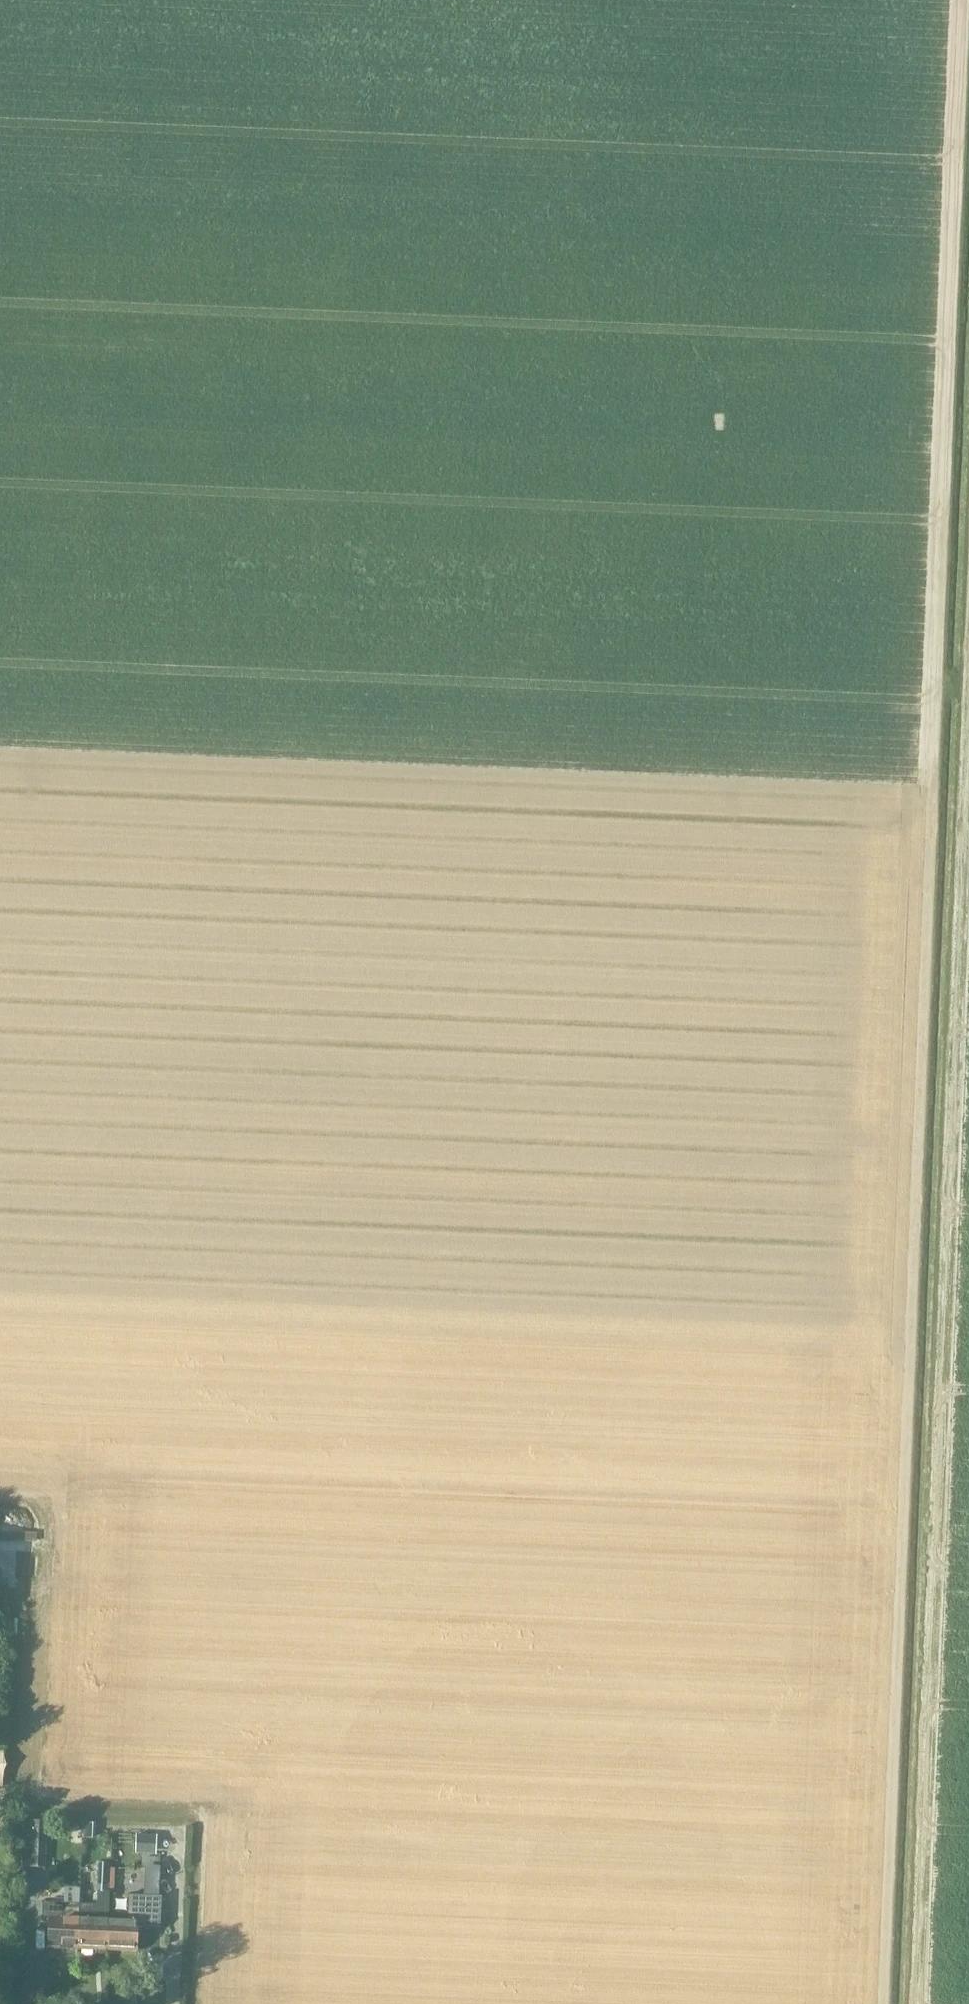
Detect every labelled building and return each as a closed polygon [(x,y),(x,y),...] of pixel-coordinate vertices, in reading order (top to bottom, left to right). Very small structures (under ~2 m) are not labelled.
[(108,1920),(109,1892),(108,1892),(109,1864),(97,1863),(96,1892),(97,1892),(97,1905),(80,1904),(78,1949),(107,1951),(108,1920)] [(108,1920),(107,1951),(135,1952),(137,1952),(138,1927),(160,1928),(162,1896),(128,1895),(127,1921),(108,1920)] [(78,1949),(80,1904),(42,1903),(42,1922),(49,1923),(48,1949),(49,1949),(49,1948),(78,1949)]
